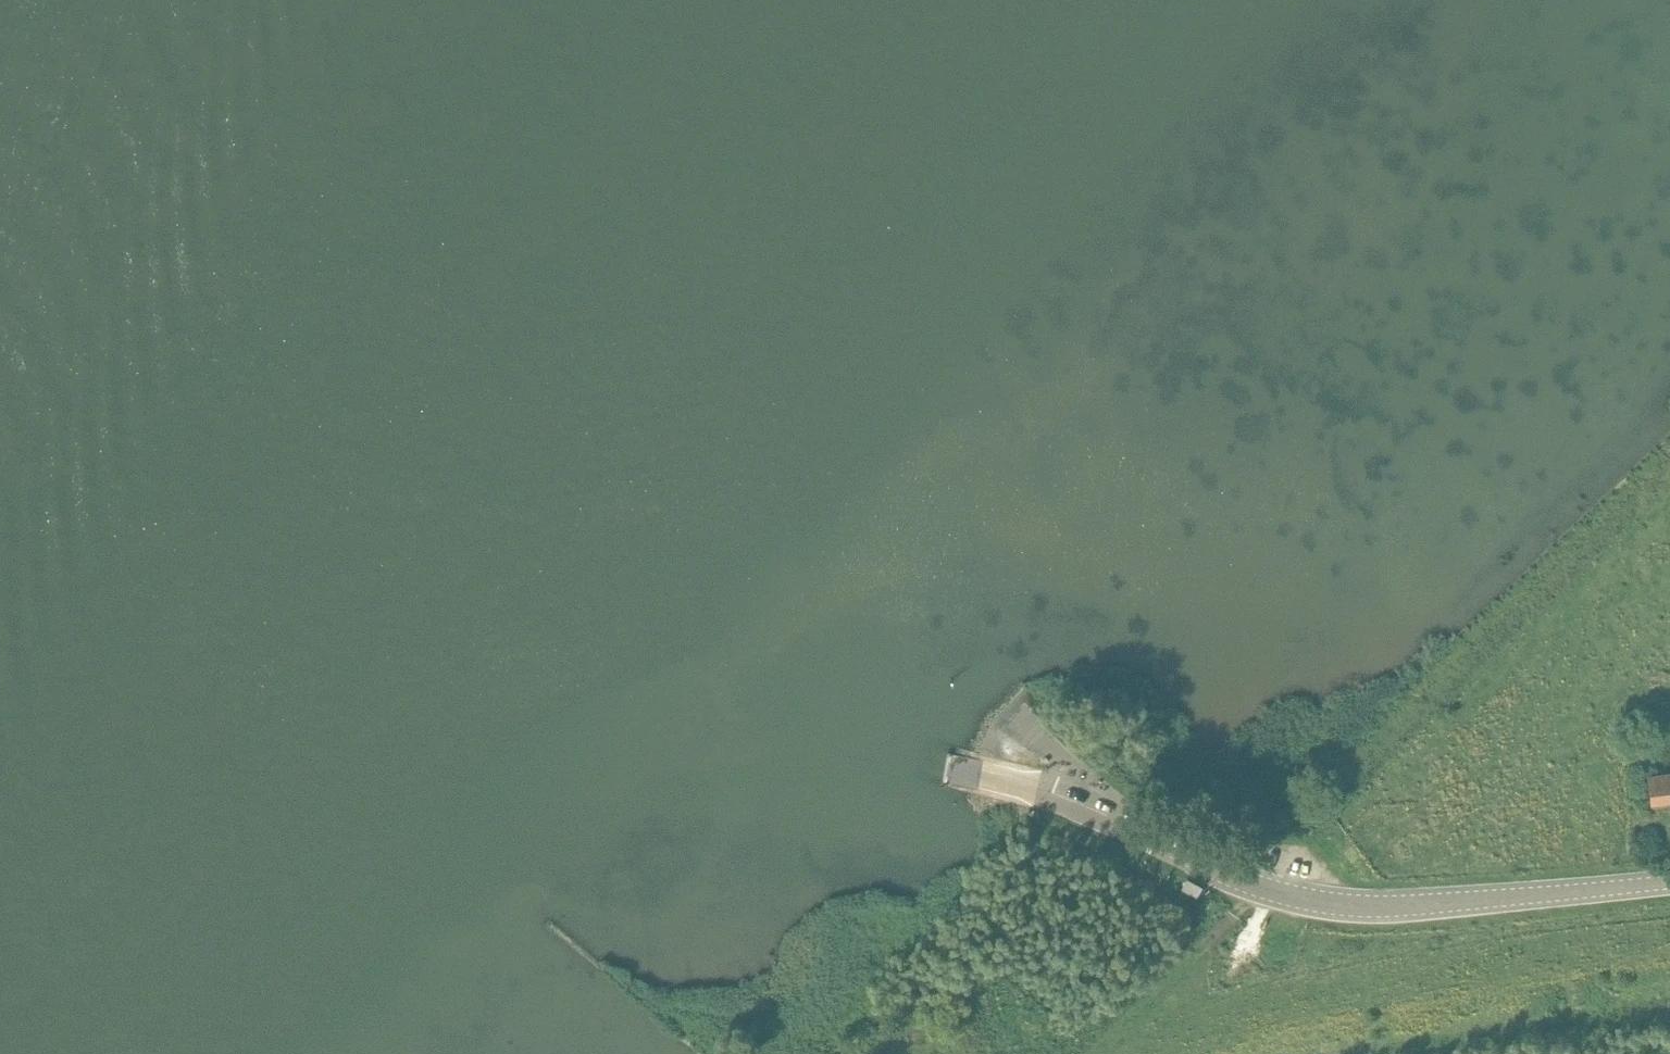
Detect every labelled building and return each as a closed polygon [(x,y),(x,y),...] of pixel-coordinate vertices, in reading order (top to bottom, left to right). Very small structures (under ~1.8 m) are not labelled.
[(1649,780),(1652,801),(1669,799),(1669,775),(1649,777),(1649,780)]
